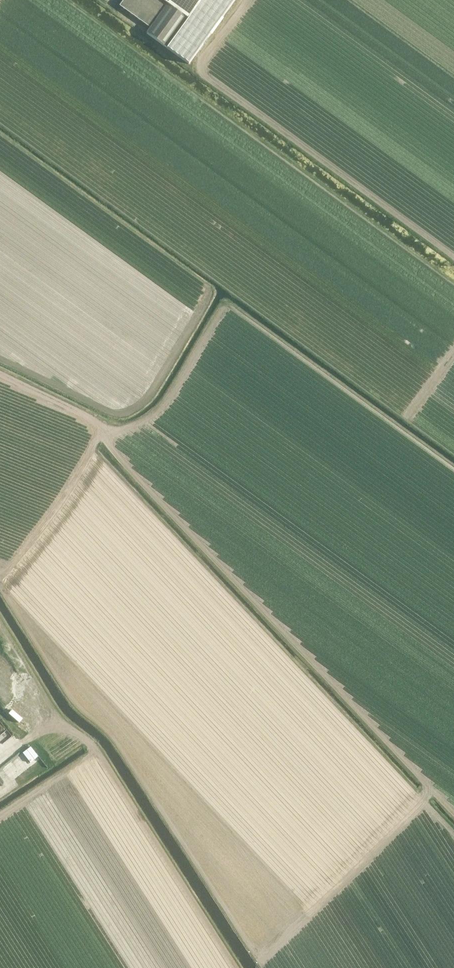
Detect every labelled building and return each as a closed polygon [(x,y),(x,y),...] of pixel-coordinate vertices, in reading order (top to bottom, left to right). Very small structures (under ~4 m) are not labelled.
[(119,6),(150,28),(146,34),(188,65),(235,0),(124,0),(119,6)] [(0,759),(4,763),(25,744),(16,734),(5,744),(10,749),(0,759)] [(35,758),(38,755),(31,746),(28,748),(35,758)]
